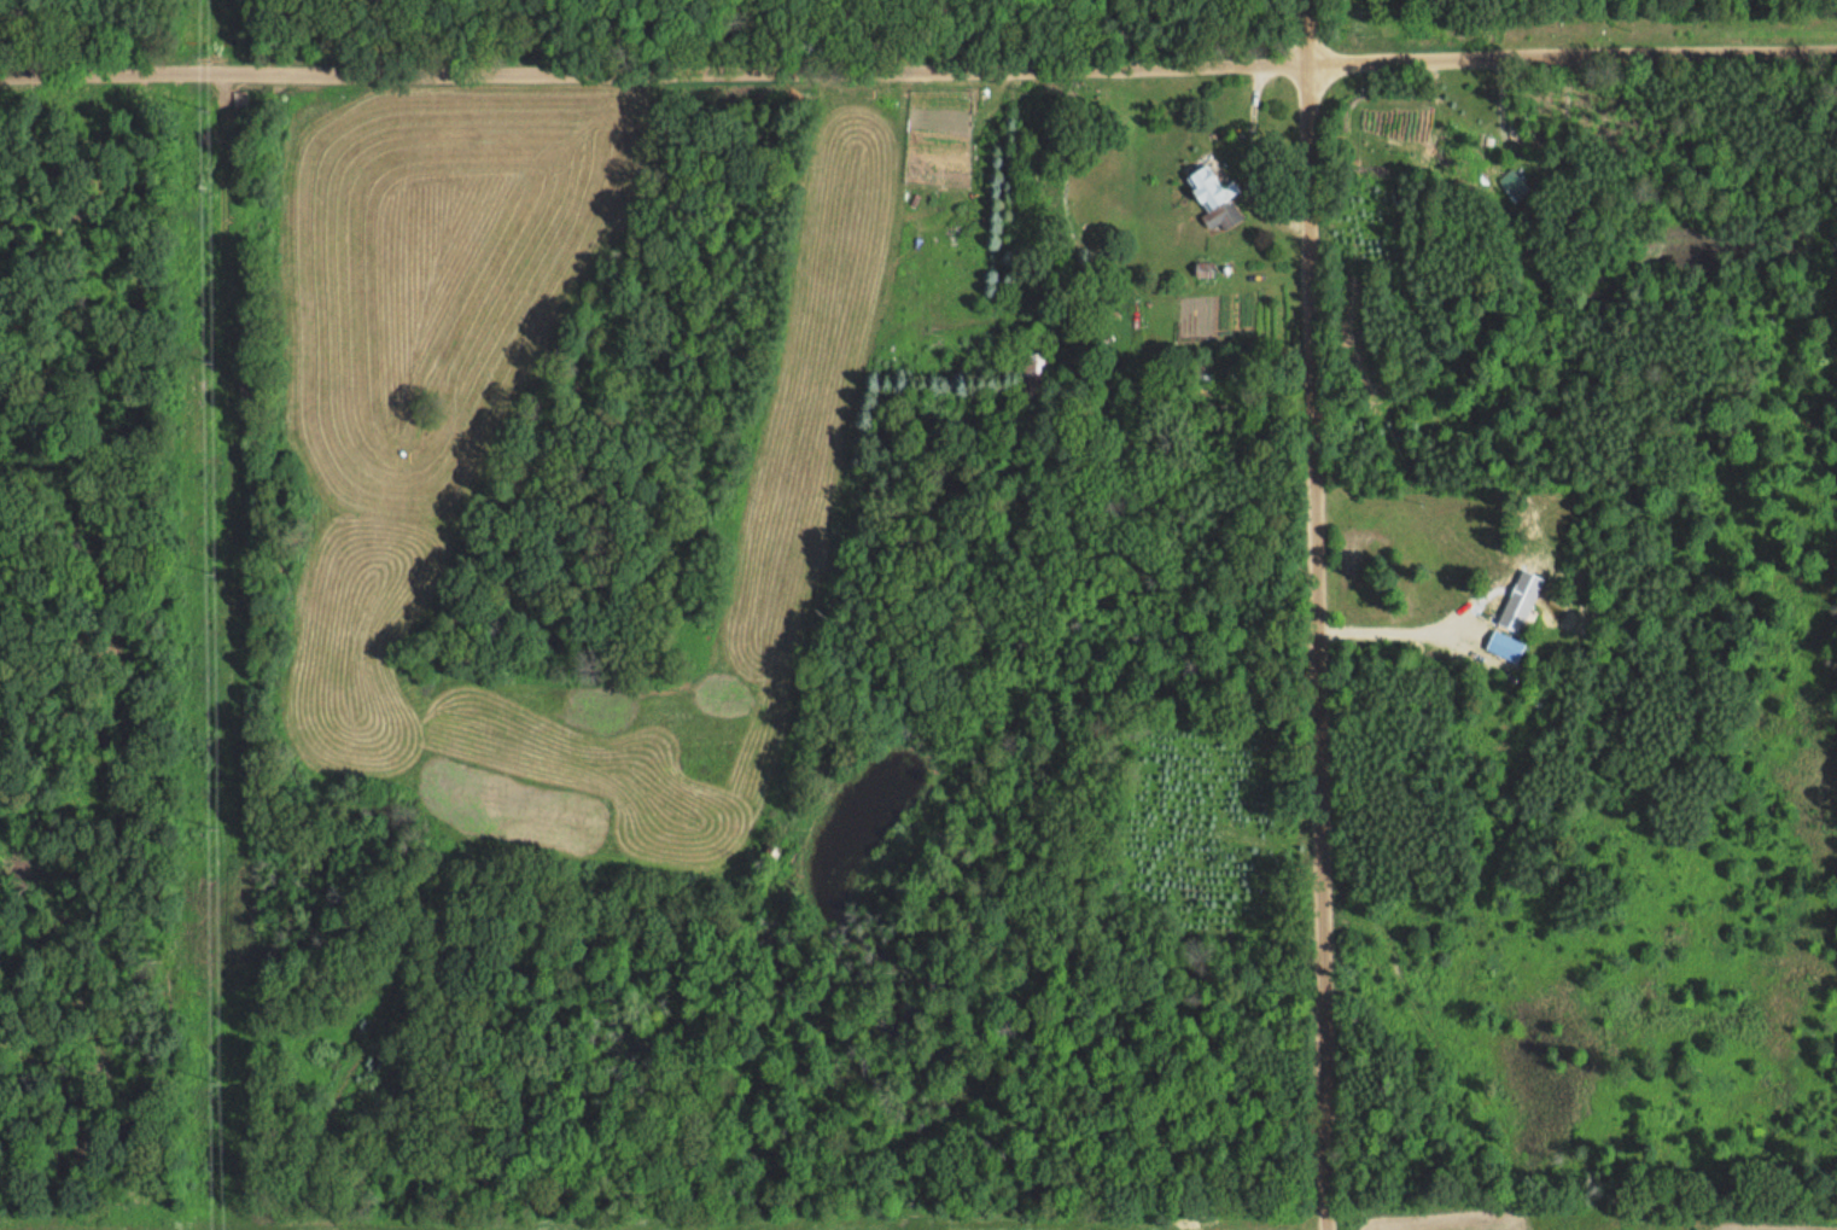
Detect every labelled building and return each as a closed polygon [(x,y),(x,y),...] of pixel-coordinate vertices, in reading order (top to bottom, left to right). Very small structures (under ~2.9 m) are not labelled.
[(1206,212),(1200,216),(1208,230),(1219,223),(1224,231),(1242,219),(1229,198),(1239,192),(1232,182),(1221,188),(1206,164),(1185,177),(1206,212)] [(1514,203),(1530,190),(1511,166),(1495,179),(1514,203)] [(1023,352),(1023,379),(1047,379),(1047,352),(1023,352)] [(1496,622),(1519,632),(1544,577),(1521,567),(1496,622)]
